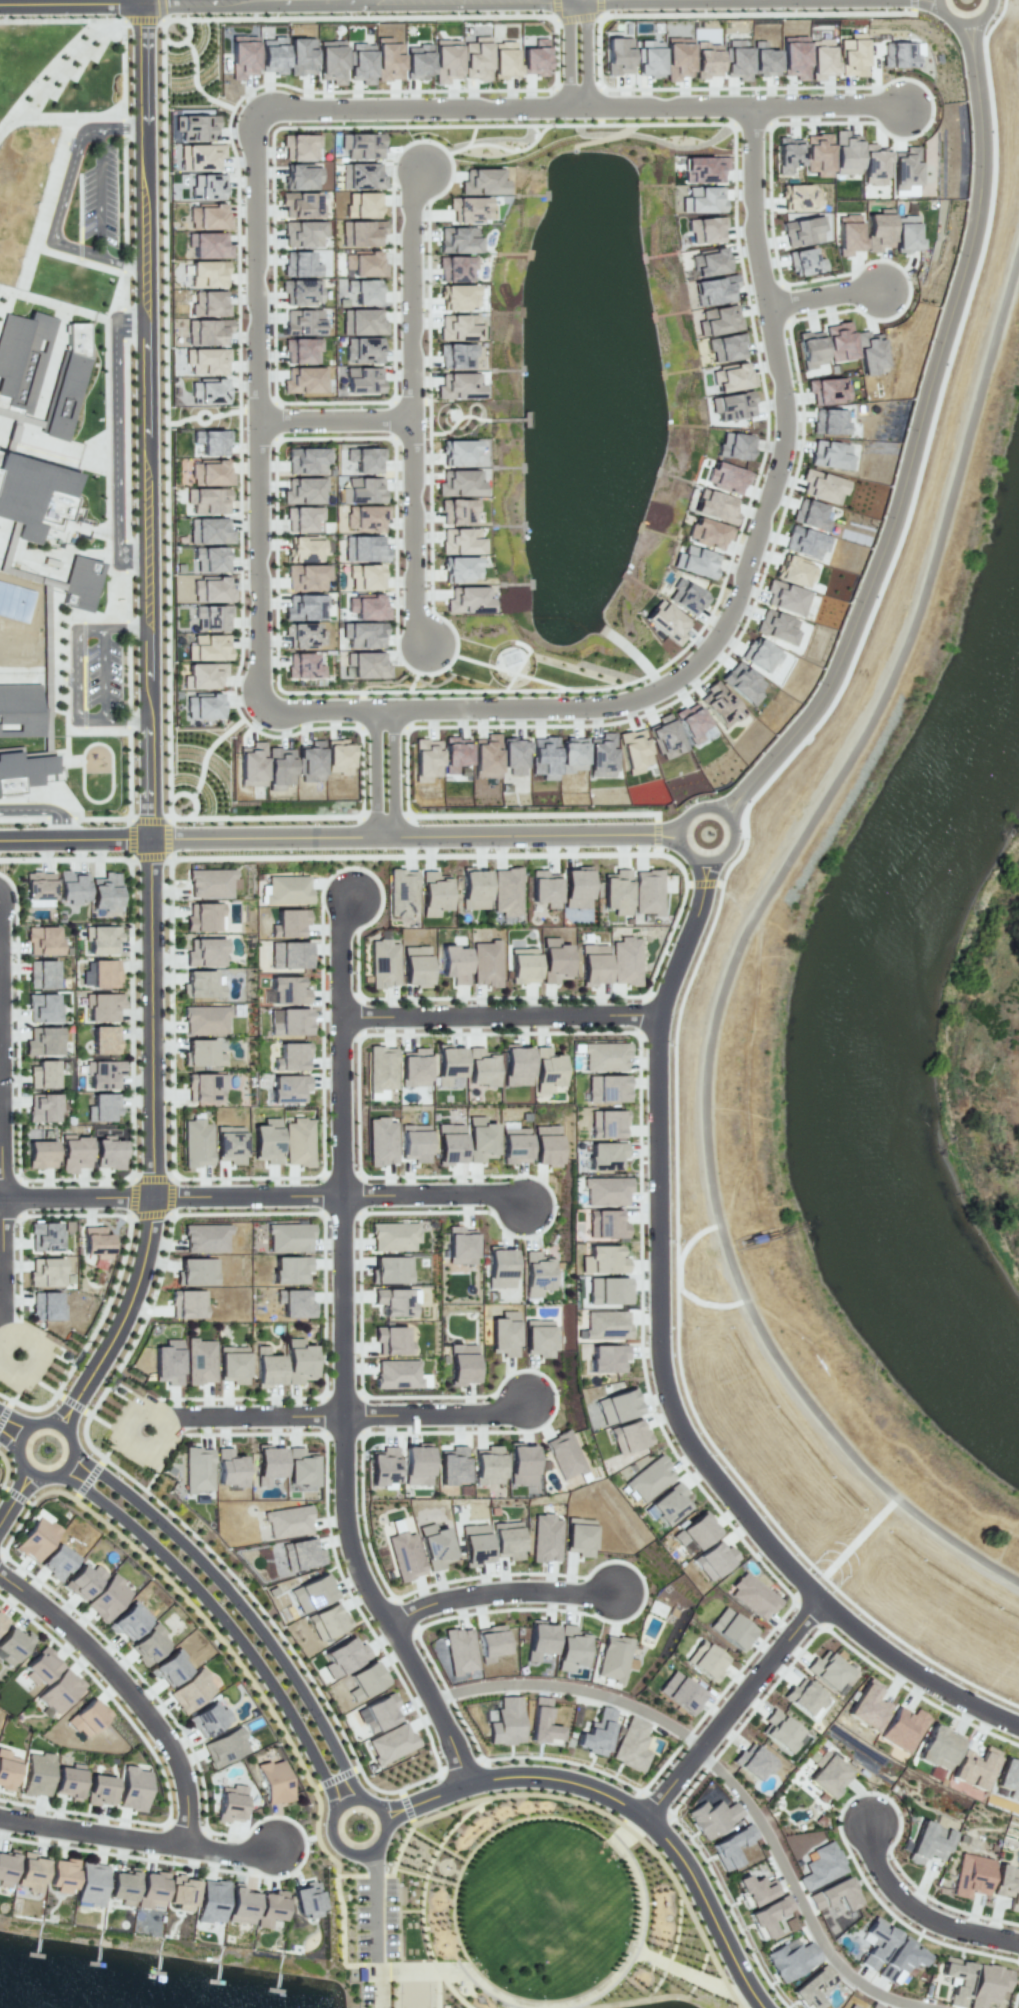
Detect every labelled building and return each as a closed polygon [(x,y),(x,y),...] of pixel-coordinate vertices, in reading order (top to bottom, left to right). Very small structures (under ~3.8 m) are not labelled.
[(840,40),(851,40),(851,34),(865,34),(864,77),(851,77),(851,75),(840,75),(840,40)] [(463,79),(489,79),(489,36),(473,36),(473,42),(463,42),(463,79)] [(782,36),(782,75),(794,75),(794,80),(807,80),(807,36),(782,36)] [(231,80),(244,79),(244,74),(256,74),(255,37),(242,38),(242,41),(230,41),(231,80)] [(401,80),(401,43),(391,43),(391,37),(375,38),(376,80),(401,80)] [(605,37),(632,37),(632,73),(618,73),(618,76),(605,76),(605,37)] [(678,76),(691,76),(690,37),(664,38),(666,82),(678,81),(678,76)] [(286,72),(285,38),(260,38),(261,73),(286,72)] [(288,38),(314,38),(314,76),(288,76),(288,38)] [(533,39),(533,47),(521,47),(522,74),(535,73),(535,76),(546,75),(546,39),(533,39)] [(811,80),(823,80),(823,74),(834,74),(834,39),(810,39),(811,80)] [(318,41),(318,79),(330,79),(331,85),(344,84),(343,40),(318,41)] [(459,78),(459,40),(433,40),(434,84),(447,84),(447,78),(459,78)] [(662,76),(661,40),(637,41),(637,76),(662,76)] [(749,81),(749,40),(725,40),(725,63),(724,63),(724,76),(737,76),(737,81),(749,81)] [(765,41),(753,41),(752,75),(777,76),(778,50),(765,50),(765,41)] [(493,43),(499,43),(499,42),(513,42),(513,49),(518,49),(518,76),(505,76),(505,78),(493,78),(493,43)] [(885,42),(916,43),(916,54),(919,54),(919,68),(882,67),(882,55),(884,55),(885,42)] [(349,80),(360,79),(360,84),(374,84),(372,43),(347,44),(349,80)] [(719,43),(695,43),(694,77),(718,78),(719,43)] [(405,79),(430,79),(430,45),(405,45),(405,79)] [(180,141),(213,140),(213,128),(218,128),(217,115),(174,116),(174,131),(180,131),(180,141)] [(834,174),(859,174),(859,135),(847,135),(847,130),(834,130),(834,174)] [(339,133),(339,150),(344,150),(344,159),(379,158),(379,145),(383,145),(383,132),(339,133)] [(831,176),(830,134),(805,134),(806,171),(815,171),(815,177),(831,176)] [(283,136),(321,135),(321,149),(315,149),(315,159),(283,160),(283,136)] [(776,136),(788,137),(788,144),(802,145),(801,166),(790,166),(790,176),(776,176),(776,136)] [(178,144),(179,170),(219,170),(219,158),(224,158),(224,143),(178,144)] [(888,184),(887,147),(875,148),(875,144),(863,144),(863,185),(888,184)] [(904,146),(904,152),(891,152),(891,186),(894,186),(894,190),(905,190),(905,185),(919,185),(918,146),(904,146)] [(728,157),(728,170),(722,170),(722,182),(683,182),(683,157),(728,157)] [(314,189),(314,182),(321,182),(321,167),(309,167),(309,164),(286,163),(285,189),(314,189)] [(379,163),(342,163),(341,188),(384,189),(385,175),(379,175),(379,163)] [(504,167),(505,194),(460,195),(459,179),(466,179),(466,169),(504,167)] [(224,174),(191,175),(192,200),(225,199),(224,174)] [(810,185),(783,184),(783,209),(818,209),(818,191),(810,191),(810,185)] [(725,213),(725,198),(722,198),(722,187),(687,187),(687,196),(680,196),(680,213),(725,213)] [(317,193),(280,192),(280,206),(285,206),(284,217),(323,218),(323,204),(317,203),(317,193)] [(379,192),(346,193),(346,218),(379,217),(379,192)] [(488,222),(488,197),(448,197),(448,211),(452,211),(453,222),(488,222)] [(866,214),(867,252),(880,252),(880,247),(892,247),(891,208),(878,209),(878,213),(866,214)] [(779,220),(781,235),(784,234),(785,246),(820,240),(819,231),(826,230),(823,214),(779,220)] [(837,256),(850,256),(850,251),(861,251),(862,215),(838,215),(837,256)] [(895,217),(902,217),(902,215),(917,215),(917,223),(921,222),(921,251),(896,252),(895,217)] [(692,243),(724,242),(723,217),(687,218),(687,232),(691,232),(692,243)] [(341,221),(342,247),(380,246),(379,233),(385,233),(384,220),(341,221)] [(326,221),(284,221),(284,248),(321,247),(321,237),(326,237),(326,221)] [(438,227),(439,253),(481,252),(481,237),(475,237),(475,226),(438,227)] [(225,232),(187,233),(187,246),(192,246),(192,258),(230,258),(230,244),(225,244),(225,232)] [(690,253),(694,277),(729,272),(724,247),(690,253)] [(825,271),(823,258),(814,259),(812,247),(787,251),(791,276),(825,271)] [(321,264),(311,263),(311,252),(284,251),(284,276),(321,277),(321,264)] [(379,251),(343,252),(344,269),(351,269),(351,276),(385,276),(385,263),(380,263),(379,251)] [(474,281),(473,256),(438,257),(439,282),(474,281)] [(226,261),(190,261),(190,287),(227,287),(226,261)] [(693,280),(696,305),(734,301),(732,287),(736,286),(735,275),(693,280)] [(321,279),(280,280),(280,294),(285,294),(285,305),(321,304),(321,279)] [(355,305),(380,305),(380,280),(346,279),(345,292),(355,292),(355,305)] [(476,284),(442,285),(442,309),(476,309),(476,284)] [(227,291),(192,291),(192,316),(227,316),(227,291)] [(742,328),(739,314),(736,314),(734,303),(699,310),(701,319),(694,320),(697,336),(742,328)] [(321,310),(285,309),(284,334),(321,335),(321,310)] [(380,309),(345,309),(346,335),(386,334),(386,321),(380,321),(380,309)] [(0,334),(0,376),(0,394),(8,396),(5,404),(21,409),(20,414),(31,417),(58,318),(31,310),(28,319),(6,313),(0,334)] [(439,315),(440,341),(482,340),(482,325),(476,325),(476,314),(439,315)] [(230,319),(187,320),(187,345),(226,344),(226,333),(230,332),(230,319)] [(67,440),(92,356),(88,355),(88,321),(67,322),(67,351),(64,349),(40,432),(67,440)] [(831,362),(856,357),(849,321),(824,325),(831,362)] [(802,367),(826,365),(822,330),(798,333),(802,367)] [(854,332),(868,330),(870,336),(879,334),(886,371),(862,375),(854,332)] [(706,338),(708,352),(711,352),(713,363),(746,357),(742,332),(706,338)] [(381,363),(381,337),(345,338),(345,364),(381,363)] [(319,338),(284,339),(285,364),(320,363),(319,338)] [(474,344),(440,343),(439,368),(474,369),(474,344)] [(227,348),(184,349),(184,365),(190,365),(191,375),(227,374),(227,348)] [(715,392),(755,386),(753,373),(747,374),(745,361),(733,363),(733,366),(711,369),(715,392)] [(381,392),(381,367),(345,368),(345,393),(381,392)] [(287,368),(287,379),(282,379),(282,392),(325,392),(325,368),(287,368)] [(479,398),(479,372),(441,373),(441,385),(436,385),(436,399),(479,398)] [(189,380),(189,398),(192,398),(192,404),(227,404),(227,391),(224,391),(224,378),(197,378),(197,380),(189,380)] [(847,378),(806,379),(806,392),(812,392),(812,404),(848,403),(847,378)] [(752,389),(755,404),(752,404),(754,415),(719,421),(717,412),(711,413),(708,397),(752,389)] [(848,410),(813,409),(812,433),(847,434),(848,410)] [(228,455),(228,431),(192,430),(192,443),(201,444),(201,455),(228,455)] [(749,461),(753,436),(721,431),(717,456),(749,461)] [(807,464),(810,449),(813,450),(815,439),(849,445),(848,454),(854,455),(852,471),(807,464)] [(285,448),(285,474),(323,474),(323,463),(329,463),(329,448),(285,448)] [(355,473),(382,473),(381,448),(345,448),(346,461),(355,461),(355,473)] [(19,522),(0,516),(0,451),(76,473),(71,494),(82,498),(80,506),(85,508),(83,516),(93,520),(92,524),(88,539),(76,535),(74,544),(64,541),(63,547),(40,541),(39,544),(15,538),(19,522)] [(227,461),(191,460),(191,485),(232,485),(232,472),(227,472),(227,461)] [(714,461),(752,474),(747,486),(742,484),(738,497),(709,487),(711,483),(704,481),(709,468),(711,469),(714,461)] [(441,470),(442,482),(436,482),(437,496),(481,495),(480,469),(441,470)] [(801,478),(805,479),(801,495),(839,504),(845,479),(803,470),(801,478)] [(325,477),(287,478),(287,490),(282,490),(282,504),(320,504),(320,491),(326,491),(325,477)] [(382,477),(346,478),(346,497),(341,497),(341,503),(383,502),(382,477)] [(185,488),(185,503),(192,503),(192,513),(227,514),(228,488),(185,488)] [(692,513),(733,525),(737,513),(732,511),(736,499),(699,488),(692,513)] [(476,499),(441,499),(440,524),(475,524),(476,499)] [(832,509),(797,499),(791,522),(825,532),(832,509)] [(387,505),(346,506),(347,531),(382,530),(382,519),(387,518),(387,505)] [(313,520),(322,519),(322,507),(285,508),(286,532),(313,531),(313,520)] [(694,514),(734,528),(729,543),(723,541),(720,552),(691,542),(693,539),(686,536),(694,514)] [(228,530),(228,518),(189,518),(189,544),(233,543),(233,530),(228,530)] [(790,524),(785,537),(788,538),(784,549),(817,560),(820,552),(827,554),(832,538),(790,524)] [(442,554),(484,553),(484,538),(478,538),(478,528),(441,529),(442,554)] [(344,536),(344,562),(388,561),(387,547),(382,547),(382,535),(344,536)] [(324,561),(323,537),(288,538),(289,562),(324,561)] [(684,543),(720,554),(712,580),(671,568),(675,552),(681,554),(684,543)] [(227,572),(228,547),(195,547),(194,571),(227,572)] [(63,591),(73,554),(103,562),(90,608),(89,611),(65,604),(66,602),(62,601),(65,591),(63,591)] [(815,567),(793,560),(794,557),(782,554),(775,578),(809,588),(815,567)] [(478,580),(478,556),(443,557),(444,581),(478,580)] [(287,564),(287,590),(325,590),(325,579),(331,579),(331,564),(287,564)] [(349,565),(350,590),(382,589),(382,564),(349,565)] [(678,576),(708,598),(693,619),(665,599),(673,589),(671,587),(678,576)] [(193,602),(234,602),(233,589),(229,589),(228,577),(192,578),(193,602)] [(810,592),(768,579),(764,591),(769,593),(765,605),(803,616),(810,592)] [(0,582),(0,616),(25,622),(33,590),(0,582)] [(445,613),(489,612),(489,586),(450,587),(450,598),(445,598),(445,613)] [(326,594),(287,595),(288,607),(283,607),(284,620),(322,619),(321,608),(326,608),(326,594)] [(388,619),(388,606),(383,606),(383,594),(347,595),(347,613),(355,612),(355,620),(388,619)] [(643,619),(677,647),(686,636),(682,633),(689,624),(663,603),(655,612),(651,609),(643,619)] [(195,605),(195,630),(229,631),(229,606),(195,605)] [(753,630),(758,616),(761,617),(765,607),(798,619),(795,628),(801,630),(795,646),(753,630)] [(384,648),(384,622),(347,623),(348,649),(384,648)] [(317,623),(283,623),(283,636),(289,636),(289,647),(325,647),(325,630),(317,630),(317,623)] [(187,646),(187,660),(230,660),(231,646),(228,646),(228,635),(192,635),(192,646),(187,646)] [(769,674),(781,654),(751,637),(740,657),(769,674)] [(384,652),(345,653),(346,678),(390,677),(389,664),(384,664),(384,652)] [(314,653),(287,653),(287,678),(323,678),(324,664),(314,664),(314,653)] [(719,679),(728,668),(731,670),(738,661),(765,683),(759,690),(764,695),(754,707),(719,679)] [(226,663),(185,664),(185,689),(220,688),(219,676),(226,676),(226,663)] [(724,729),(742,712),(714,680),(704,689),(707,692),(698,700),(724,729)] [(44,735),(0,736),(0,682),(41,682),(41,706),(44,706),(44,735)] [(221,694),(186,694),(186,719),(221,718),(221,694)] [(698,730),(707,725),(696,702),(674,712),(690,745),(703,739),(698,730)] [(656,718),(658,724),(648,728),(661,760),(684,751),(668,713),(656,718)] [(616,733),(630,730),(631,732),(642,729),(651,764),(642,766),(644,772),(628,777),(616,733)] [(498,733),(497,777),(473,777),(474,739),(484,739),(485,733),(498,733)] [(614,733),(613,777),(589,776),(590,738),(601,739),(601,733),(614,733)] [(558,736),(543,736),(543,739),(532,739),(532,774),(541,774),(541,781),(558,781),(558,736)] [(469,765),(468,737),(443,738),(444,774),(457,774),(457,765),(469,765)] [(413,738),(428,738),(428,741),(439,741),(439,776),(430,776),(430,783),(413,783),(413,738)] [(501,767),(509,768),(509,775),(526,775),(526,739),(502,739),(501,767)] [(585,771),(584,739),(560,739),(561,772),(585,771)] [(322,740),(309,740),(309,746),(297,746),(298,782),(323,781),(322,740)] [(265,785),(264,741),(250,742),(250,747),(239,747),(240,786),(265,785)] [(326,741),(326,773),(350,773),(351,741),(326,741)] [(283,791),(283,785),(292,785),(292,748),(268,748),(267,790),(283,791)] [(24,791),(0,793),(0,751),(19,749),(19,757),(56,753),(57,772),(42,773),(43,783),(24,786),(24,791)] [(461,867),(474,867),(475,871),(487,871),(487,909),(461,909),(461,867)] [(563,869),(576,869),(576,867),(589,867),(589,909),(563,909),(563,869)] [(234,869),(234,878),(239,879),(239,889),(231,889),(231,898),(190,897),(190,884),(186,884),(186,868),(234,869)] [(492,871),(505,871),(505,868),(520,868),(520,915),(512,915),(512,918),(499,918),(499,913),(491,913),(492,871)] [(614,869),(630,869),(630,916),(612,916),(612,909),(602,909),(603,875),(613,875),(614,869)] [(634,870),(660,869),(661,916),(652,916),(652,912),(635,913),(634,870)] [(58,870),(68,870),(68,872),(86,872),(86,901),(79,901),(79,905),(68,905),(68,900),(58,901),(58,870)] [(388,870),(416,870),(415,912),(409,912),(409,919),(387,918),(388,870)] [(421,870),(436,870),(436,877),(447,877),(448,909),(438,909),(438,917),(421,917),(421,870)] [(530,870),(546,870),(546,874),(559,874),(558,910),(544,910),(544,903),(529,903),(530,870)] [(103,871),(120,871),(119,913),(103,912),(103,909),(90,909),(91,879),(103,879),(103,871)] [(24,872),(52,872),(53,907),(25,907),(24,872)] [(310,902),(310,887),(308,887),(308,874),(299,874),(267,875),(267,893),(264,893),(264,903),(310,902)] [(188,916),(188,901),(224,901),(224,932),(185,932),(185,916),(188,916)] [(270,937),(270,924),(276,924),(276,909),(307,909),(307,924),(303,924),(303,937),(270,937)] [(26,926),(26,943),(28,942),(28,955),(60,954),(59,939),(56,939),(56,926),(26,926)] [(83,926),(83,939),(86,939),(86,954),(118,954),(117,941),(120,941),(120,926),(83,926)] [(614,942),(622,942),(622,937),(639,937),(640,984),(631,984),(631,983),(626,983),(626,980),(614,980),(614,942)] [(544,938),(545,981),(558,981),(558,977),(570,976),(569,945),(559,945),(559,938),(544,938)] [(189,939),(223,939),(223,953),(221,953),(221,967),(184,967),(184,951),(189,951),(189,939)] [(373,942),(373,987),(382,987),(382,985),(387,985),(387,982),(398,982),(398,944),(390,944),(390,939),(381,939),(381,942),(373,942)] [(270,966),(270,941),(307,941),(307,966),(270,966)] [(474,943),(475,982),(488,982),(488,984),(492,984),(492,985),(500,985),(500,941),(492,941),(492,943),(474,943)] [(582,945),(583,985),(595,985),(595,979),(607,979),(607,945),(582,945)] [(442,946),(443,975),(455,975),(455,982),(468,982),(468,949),(455,949),(455,946),(442,946)] [(405,947),(429,947),(429,986),(417,986),(417,981),(405,981),(405,947)] [(512,949),(512,982),(526,982),(526,979),(537,979),(537,948),(512,949)] [(27,960),(27,988),(57,988),(56,960),(27,960)] [(89,960),(89,988),(118,987),(117,960),(89,960)] [(185,971),(185,984),(181,984),(181,997),(223,997),(223,984),(222,984),(222,977),(214,977),(214,971),(185,971)] [(269,976),(300,976),(300,988),(308,988),(308,1003),(272,1003),(272,989),(269,989),(269,976)] [(84,993),(123,992),(123,1008),(116,1008),(117,1022),(84,1023),(84,993)] [(28,995),(28,1023),(58,1022),(58,1015),(60,1015),(60,1004),(55,1004),(55,995),(28,995)] [(182,1006),(182,1022),(185,1022),(185,1034),(227,1034),(227,1015),(229,1015),(229,1006),(182,1006)] [(271,1022),(280,1022),(280,1007),(309,1007),(309,1020),(311,1020),(311,1034),(271,1034),(271,1022)] [(28,1027),(29,1040),(24,1041),(25,1055),(63,1054),(62,1040),(59,1040),(59,1026),(28,1027)] [(91,1026),(118,1026),(118,1054),(91,1054),(91,1026)] [(185,1039),(185,1051),(182,1051),(182,1066),(224,1066),(224,1053),(215,1053),(215,1039),(185,1039)] [(279,1042),(309,1042),(308,1056),(307,1056),(307,1069),(274,1069),(274,1056),(279,1057),(279,1042)] [(580,1042),(580,1054),(584,1053),(584,1071),(625,1071),(625,1058),(629,1058),(629,1042),(580,1042)] [(503,1044),(518,1044),(518,1047),(530,1047),(530,1086),(503,1086),(503,1044)] [(367,1045),(383,1045),(383,1048),(395,1048),(395,1090),(386,1090),(386,1101),(368,1101),(367,1045)] [(436,1045),(449,1045),(449,1048),(462,1048),(462,1078),(449,1078),(449,1087),(436,1087),(436,1045)] [(534,1047),(548,1047),(548,1054),(561,1054),(561,1087),(551,1087),(551,1095),(534,1095),(534,1047)] [(412,1052),(412,1048),(428,1048),(428,1087),(400,1087),(399,1052),(412,1052)] [(467,1048),(482,1048),(482,1052),(494,1052),(493,1087),(480,1087),(480,1084),(467,1084),(467,1048)] [(29,1066),(35,1066),(35,1061),(57,1060),(57,1088),(29,1089),(29,1066)] [(85,1061),(124,1060),(124,1076),(117,1077),(118,1090),(85,1091),(85,1061)] [(186,1074),(186,1101),(221,1101),(221,1090),(225,1090),(225,1073),(186,1074)] [(274,1074),(309,1074),(309,1089),(304,1089),(304,1101),(270,1101),(270,1088),(274,1088),(274,1074)] [(586,1076),(625,1076),(625,1088),(628,1087),(629,1102),(586,1102),(586,1076)] [(37,1092),(59,1093),(59,1099),(63,1099),(62,1113),(57,1113),(57,1123),(27,1122),(28,1106),(28,1095),(37,1096),(37,1092)] [(91,1105),(86,1105),(86,1121),(112,1121),(112,1115),(119,1115),(119,1093),(91,1093),(91,1105)] [(589,1110),(589,1139),(623,1139),(623,1125),(625,1125),(625,1110),(589,1110)] [(286,1162),(286,1121),(293,1121),(293,1116),(314,1116),(314,1160),(314,1165),(303,1165),(303,1162),(286,1162)] [(469,1116),(469,1152),(470,1162),(484,1162),(484,1156),(495,1156),(495,1149),(495,1123),(485,1123),(485,1116),(469,1116)] [(254,1125),(254,1159),(265,1159),(265,1163),(282,1163),(282,1117),(264,1117),(264,1125),(254,1125)] [(370,1159),(370,1117),(389,1117),(389,1121),(396,1121),(396,1162),(385,1162),(385,1164),(380,1164),(379,1165),(370,1165),(370,1159)] [(183,1120),(203,1120),(203,1124),(211,1123),(211,1167),(184,1168),(183,1120)] [(402,1124),(403,1158),(415,1158),(415,1162),(429,1161),(428,1124),(402,1124)] [(438,1124),(438,1156),(438,1164),(452,1164),(452,1162),(463,1162),(463,1124),(438,1124)] [(535,1126),(535,1161),(535,1163),(548,1163),(548,1166),(560,1166),(560,1158),(559,1125),(535,1126)] [(215,1126),(244,1126),(243,1165),(228,1165),(228,1161),(215,1161),(215,1126)] [(503,1162),(503,1127),(530,1127),(530,1161),(518,1161),(518,1162),(503,1162)] [(73,1139),(73,1137),(88,1137),(88,1167),(75,1167),(75,1174),(60,1174),(60,1139),(73,1139)] [(94,1139),(122,1139),(123,1169),(95,1169),(94,1139)] [(26,1141),(54,1141),(54,1168),(26,1168),(26,1141)] [(588,1143),(588,1156),(585,1156),(585,1170),(621,1170),(621,1156),(625,1156),(626,1143),(588,1143)] [(582,1178),(582,1188),(585,1188),(585,1205),(628,1206),(629,1179),(582,1178)] [(587,1210),(588,1238),(627,1238),(627,1223),(623,1223),(623,1210),(587,1210)] [(27,1220),(59,1220),(59,1232),(62,1232),(62,1243),(59,1243),(59,1252),(27,1252),(27,1220)] [(265,1223),(265,1233),(268,1234),(268,1254),(311,1252),(311,1239),(312,1237),(312,1223),(265,1223)] [(370,1223),(370,1239),(373,1239),(373,1251),(415,1250),(415,1244),(421,1244),(421,1230),(417,1230),(417,1223),(370,1223)] [(185,1227),(186,1254),(227,1252),(226,1234),(230,1234),(230,1225),(185,1227)] [(448,1232),(448,1225),(463,1225),(463,1229),(475,1229),(475,1237),(475,1263),(448,1263),(448,1232)] [(80,1226),(104,1226),(104,1233),(110,1233),(110,1259),(94,1260),(94,1255),(81,1255),(80,1226)] [(587,1246),(588,1256),(581,1257),(582,1274),(628,1272),(627,1256),(619,1257),(619,1245),(587,1246)] [(488,1246),(488,1253),(488,1286),(514,1286),(513,1258),(513,1249),(502,1249),(502,1246),(488,1246)] [(525,1250),(526,1297),(543,1296),(542,1290),(552,1290),(552,1261),(552,1254),(541,1255),(541,1250),(525,1250)] [(274,1256),(274,1271),(270,1271),(271,1284),(306,1282),(306,1273),(311,1273),(310,1254),(274,1256)] [(29,1273),(29,1285),(64,1286),(64,1271),(61,1271),(62,1257),(36,1256),(36,1273),(29,1273)] [(372,1257),(372,1270),(369,1270),(369,1284),(412,1283),(412,1256),(372,1257)] [(176,1257),(176,1283),(216,1284),(217,1258),(176,1257)] [(588,1278),(588,1304),(630,1303),(630,1290),(627,1290),(627,1278),(588,1278)] [(374,1290),(374,1303),(381,1303),(381,1316),(411,1315),(411,1301),(408,1300),(408,1289),(374,1290)] [(169,1291),(170,1319),(206,1318),(205,1290),(169,1291)] [(276,1291),(276,1305),(280,1305),(280,1318),(313,1317),(313,1302),(309,1302),(309,1290),(276,1291)] [(58,1304),(63,1304),(63,1320),(30,1320),(31,1291),(59,1291),(58,1304)] [(490,1343),(490,1318),(502,1318),(502,1310),(518,1310),(518,1346),(518,1356),(504,1355),(504,1351),(490,1351),(490,1343)] [(586,1311),(586,1329),(583,1329),(583,1339),(630,1338),(630,1323),(627,1323),(627,1310),(586,1311)] [(526,1353),(526,1319),(553,1319),(553,1350),(553,1357),(539,1357),(539,1353),(526,1353)] [(373,1327),(406,1327),(406,1342),(412,1342),(412,1354),(374,1355),(373,1327)] [(187,1336),(187,1379),(187,1383),(203,1383),(203,1381),(216,1381),(216,1339),(198,1339),(198,1336),(187,1336)] [(287,1383),(287,1337),(305,1337),(305,1344),(315,1344),(315,1373),(315,1378),(304,1378),(304,1382),(287,1383)] [(162,1339),(179,1338),(180,1386),(165,1387),(165,1380),(153,1381),(151,1346),(160,1346),(162,1339)] [(450,1343),(449,1376),(449,1384),(464,1384),(464,1381),(475,1381),(475,1372),(475,1344),(450,1343)] [(256,1344),(256,1386),(271,1386),(271,1382),(285,1382),(285,1354),(269,1354),(269,1344),(256,1344)] [(220,1346),(220,1379),(232,1379),(232,1383),(249,1383),(249,1345),(220,1346)] [(591,1345),(628,1345),(627,1360),(623,1360),(623,1372),(589,1372),(589,1357),(591,1357),(591,1345)] [(378,1360),(377,1372),(374,1372),(373,1388),(422,1389),(422,1377),(418,1377),(418,1361),(378,1360)] [(595,1401),(604,1426),(640,1412),(636,1401),(639,1399),(634,1387),(595,1401)] [(608,1429),(617,1456),(652,1443),(646,1429),(644,1429),(640,1418),(608,1429)] [(545,1441),(562,1479),(578,1471),(579,1473),(588,1469),(569,1427),(555,1433),(557,1436),(545,1441)] [(403,1447),(418,1447),(422,1442),(427,1442),(429,1485),(404,1486),(403,1447)] [(509,1442),(509,1483),(536,1483),(535,1454),(535,1444),(523,1445),(523,1442),(509,1442)] [(255,1444),(271,1444),(271,1448),(283,1447),(283,1477),(269,1477),(269,1487),(256,1488),(255,1444)] [(451,1451),(439,1451),(439,1485),(454,1485),(454,1483),(466,1482),(465,1445),(450,1446),(451,1451)] [(474,1450),(474,1483),(501,1483),(501,1445),(487,1445),(487,1450),(474,1450)] [(215,1447),(232,1447),(232,1456),(243,1456),(243,1487),(229,1487),(229,1485),(216,1485),(215,1447)] [(287,1447),(304,1447),(304,1453),(314,1453),(314,1489),(299,1488),(299,1485),(287,1485),(287,1447)] [(382,1448),(397,1448),(396,1484),(395,1484),(395,1490),(382,1489),(382,1486),(370,1485),(370,1453),(382,1454),(382,1448)] [(185,1449),(212,1450),(211,1492),(194,1492),(194,1497),(185,1497),(185,1449)] [(660,1454),(669,1467),(668,1469),(676,1479),(640,1506),(630,1491),(628,1493),(621,1483),(660,1454)] [(677,1481),(686,1493),(684,1497),(691,1506),(663,1528),(654,1517),(657,1514),(649,1504),(677,1481)] [(262,1512),(263,1522),(267,1521),(270,1539),(312,1533),(308,1505),(262,1512)] [(34,1519),(31,1517),(38,1508),(54,1519),(51,1523),(60,1529),(34,1564),(24,1556),(23,1557),(12,1549),(34,1519)] [(670,1535),(679,1547),(687,1541),(695,1551),(718,1532),(710,1522),(713,1520),(703,1509),(670,1535)] [(534,1513),(554,1515),(554,1519),(562,1520),(558,1564),(530,1562),(534,1513)] [(568,1518),(593,1521),(589,1558),(576,1557),(577,1554),(564,1552),(568,1518)] [(492,1522),(520,1520),(522,1560),(507,1560),(507,1557),(494,1558),(492,1522)] [(416,1526),(434,1522),(436,1529),(444,1527),(453,1560),(442,1563),(444,1570),(428,1574),(416,1526)] [(461,1525),(486,1524),(489,1562),(478,1562),(478,1567),(464,1568),(461,1525)] [(385,1537),(404,1531),(406,1535),(414,1533),(427,1575),(399,1583),(385,1537)] [(313,1535),(316,1550),(320,1549),(323,1566),(285,1574),(278,1543),(313,1535)] [(718,1540),(725,1549),(729,1545),(740,1559),(707,1584),(690,1560),(718,1540)] [(55,1542),(77,1558),(58,1582),(48,1575),(50,1573),(38,1564),(55,1542)] [(95,1565),(106,1575),(81,1602),(72,1593),(70,1594),(61,1585),(81,1564),(89,1571),(95,1565)] [(326,1572),(333,1585),(330,1587),(334,1597),(299,1614),(288,1591),(326,1572)] [(737,1575),(744,1572),(782,1600),(773,1613),(769,1613),(762,1622),(731,1596),(736,1589),(730,1584),(737,1575)] [(113,1574),(122,1582),(121,1584),(131,1593),(103,1625),(92,1615),(94,1613),(85,1605),(113,1574)] [(336,1600),(349,1624),(317,1641),(305,1617),(336,1600)] [(133,1602),(150,1619),(127,1641),(118,1631),(113,1633),(107,1626),(133,1602)] [(724,1605),(752,1630),(745,1639),(750,1643),(738,1658),(704,1629),(724,1605)] [(530,1620),(555,1623),(552,1656),(539,1654),(538,1663),(526,1662),(530,1620)] [(155,1622),(165,1633),(162,1636),(169,1643),(143,1668),(134,1658),(137,1655),(128,1646),(155,1622)] [(474,1628),(502,1623),(507,1654),(494,1656),(495,1663),(480,1666),(474,1628)] [(560,1624),(578,1625),(579,1631),(586,1632),(583,1665),(573,1663),(572,1672),(555,1670),(560,1624)] [(5,1653),(0,1649),(0,1636),(4,1631),(9,1625),(19,1633),(21,1630),(24,1633),(27,1630),(35,1636),(29,1642),(11,1666),(1,1658),(5,1653)] [(443,1630),(457,1628),(459,1631),(470,1629),(476,1669),(459,1672),(460,1675),(450,1676),(443,1630)] [(353,1634),(358,1644),(361,1643),(369,1657),(330,1680),(321,1665),(327,1662),(321,1652),(353,1634)] [(605,1635),(617,1638),(617,1636),(632,1639),(622,1685),(612,1682),(613,1679),(595,1675),(605,1635)] [(701,1639),(729,1662),(710,1684),(683,1661),(701,1639)] [(24,1665),(36,1652),(44,1644),(56,1656),(54,1658),(60,1665),(42,1684),(38,1680),(35,1683),(25,1674),(29,1670),(24,1665)] [(178,1648),(185,1657),(180,1660),(188,1670),(167,1687),(160,1678),(158,1679),(155,1674),(153,1676),(149,1671),(178,1648)] [(825,1651),(852,1671),(844,1682),(849,1686),(840,1697),(804,1668),(813,1656),(818,1660),(825,1651)] [(372,1661),(378,1671),(381,1669),(389,1682),(352,1704),(344,1691),(352,1686),(346,1676),(372,1661)] [(200,1666),(209,1677),(207,1680),(214,1690),(182,1715),(166,1693),(200,1666)] [(36,1696),(66,1667),(84,1685),(83,1686),(55,1713),(46,1704),(45,1705),(36,1696)] [(673,1670),(703,1693),(695,1703),(698,1706),(689,1717),(656,1691),(673,1670)] [(868,1676),(883,1686),(875,1698),(888,1707),(872,1732),(844,1714),(868,1676)] [(803,1681),(828,1701),(821,1709),(816,1705),(806,1717),(779,1696),(789,1683),(796,1689),(803,1681)] [(391,1692),(398,1706),(394,1708),(400,1719),(369,1735),(362,1723),(369,1719),(362,1707),(391,1692)] [(534,1695),(550,1697),(548,1717),(543,1717),(542,1725),(560,1727),(558,1741),(545,1739),(544,1743),(528,1742),(534,1695)] [(498,1697),(520,1696),(521,1742),(487,1743),(487,1722),(494,1722),(494,1708),(499,1708),(498,1697)] [(66,1720),(85,1703),(92,1697),(100,1706),(102,1704),(111,1714),(106,1718),(85,1736),(78,1728),(75,1730),(66,1720)] [(221,1709),(224,1707),(233,1720),(202,1740),(195,1729),(192,1729),(185,1719),(215,1700),(221,1709)] [(600,1705),(615,1709),(603,1757),(585,1752),(585,1750),(572,1747),(576,1732),(585,1734),(587,1727),(594,1729),(600,1705)] [(773,1707),(804,1730),(788,1753),(762,1733),(768,1725),(762,1721),(773,1707)] [(898,1707),(911,1715),(916,1708),(931,1718),(907,1755),(879,1737),(898,1707)] [(628,1714),(652,1724),(647,1734),(650,1735),(644,1749),(651,1751),(641,1775),(617,1764),(617,1762),(609,1758),(628,1714)] [(405,1719),(419,1745),(375,1768),(371,1759),(376,1757),(366,1740),(405,1719)] [(934,1721),(946,1727),(946,1731),(961,1738),(946,1771),(933,1764),(931,1767),(916,1760),(934,1721)] [(238,1723),(246,1737),(242,1739),(248,1751),(210,1770),(204,1758),(207,1756),(200,1743),(238,1723)] [(985,1745),(1001,1752),(983,1791),(952,1777),(965,1748),(980,1756),(985,1745)] [(739,1749),(746,1754),(753,1746),(777,1765),(769,1774),(763,1770),(754,1781),(729,1761),(739,1749)] [(12,1791),(0,1787),(0,1784),(0,1748),(12,1751),(11,1755),(21,1758),(14,1785),(12,1791)] [(809,1779),(819,1767),(814,1763),(826,1749),(852,1772),(838,1788),(840,1790),(832,1799),(809,1779)] [(23,1792),(23,1789),(29,1752),(41,1754),(41,1751),(56,1754),(51,1785),(50,1795),(36,1793),(36,1794),(23,1792)] [(1006,1758),(1018,1763),(1018,1802),(1008,1798),(1009,1791),(996,1787),(1006,1758)] [(256,1763),(267,1804),(293,1797),(282,1759),(272,1762),(271,1759),(256,1763)] [(118,1804),(119,1797),(124,1764),(139,1766),(139,1769),(150,1771),(145,1805),(144,1810),(130,1808),(130,1806),(118,1804)] [(55,1791),(58,1766),(84,1769),(81,1796),(80,1802),(70,1801),(71,1793),(55,1791)] [(85,1802),(87,1790),(90,1773),(118,1777),(113,1804),(99,1802),(99,1805),(85,1802)] [(220,1787),(231,1788),(232,1784),(245,1786),(240,1822),(228,1820),(227,1823),(215,1821),(220,1787)] [(683,1813),(702,1800),(707,1807),(718,1799),(724,1807),(734,1801),(743,1815),(703,1842),(683,1813)] [(923,1819),(954,1831),(943,1860),(925,1853),(920,1864),(907,1859),(923,1819)] [(749,1821),(757,1838),(739,1847),(737,1844),(732,1847),(739,1862),(721,1872),(706,1843),(749,1821)] [(830,1840),(846,1873),(803,1893),(796,1878),(808,1872),(803,1863),(816,1858),(812,1849),(830,1840)] [(9,1889),(0,1888),(0,1854),(5,1855),(6,1849),(17,1851),(9,1889)] [(22,1851),(34,1853),(34,1857),(46,1859),(40,1895),(26,1893),(27,1886),(16,1885),(22,1851)] [(962,1852),(995,1859),(987,1894),(971,1890),(969,1897),(952,1894),(962,1852)] [(53,1859),(65,1861),(66,1858),(77,1860),(72,1890),(67,1889),(66,1894),(53,1892),(54,1885),(49,1885),(53,1859)] [(81,1859),(107,1863),(101,1908),(87,1907),(88,1902),(75,1901),(81,1859)] [(1001,1863),(995,1894),(1012,1897),(1009,1910),(1018,1912),(1018,1867),(1001,1863)] [(112,1871),(127,1874),(127,1868),(136,1870),(131,1907),(119,1905),(120,1899),(108,1898),(112,1871)] [(141,1871),(153,1873),(154,1871),(167,1873),(161,1907),(150,1905),(149,1910),(136,1908),(141,1871)] [(771,1877),(777,1892),(744,1907),(732,1880),(746,1874),(749,1881),(763,1874),(765,1880),(771,1877)] [(848,1874),(806,1896),(814,1912),(832,1903),(829,1898),(836,1895),(844,1911),(862,1902),(848,1874)] [(176,1875),(175,1877),(170,1876),(166,1904),(174,1905),(173,1910),(186,1911),(188,1908),(194,1907),(198,1881),(182,1879),(183,1876),(176,1875)] [(201,1879),(226,1883),(220,1922),(209,1920),(208,1924),(194,1922),(201,1879)] [(292,1888),(305,1886),(305,1882),(313,1880),(316,1883),(322,1908),(314,1910),(315,1915),(305,1917),(304,1911),(297,1913),(292,1888)] [(231,1881),(241,1883),(240,1890),(256,1892),(251,1925),(226,1921),(231,1881)] [(261,1892),(273,1894),(274,1889),(286,1891),(281,1921),(271,1920),(269,1929),(255,1927),(261,1892)] [(785,1892),(794,1909),(767,1922),(773,1934),(757,1941),(743,1913),(785,1892)] [(874,1918),(899,1935),(873,1973),(859,1963),(871,1946),(874,1948),(878,1942),(864,1932),(874,1918)] [(903,1934),(919,1944),(918,1949),(927,1956),(919,1968),(911,1963),(896,1986),(890,1982),(889,1985),(875,1976),(903,1934)] [(809,1942),(820,1960),(780,1982),(764,1954),(794,1937),(800,1947),(809,1942)] [(973,1963),(964,2007),(950,2007),(946,2007),(951,1984),(956,1985),(957,1978),(941,1975),(945,1957),(973,1963)] [(823,2005),(819,2007),(797,2007),(784,1991),(824,1960),(838,1978),(822,1991),(816,1984),(810,1989),(823,2005)] [(985,2003),(984,2007),(968,2007),(979,1964),(1010,1971),(1005,1992),(999,1991),(996,2005),(985,2003)]
